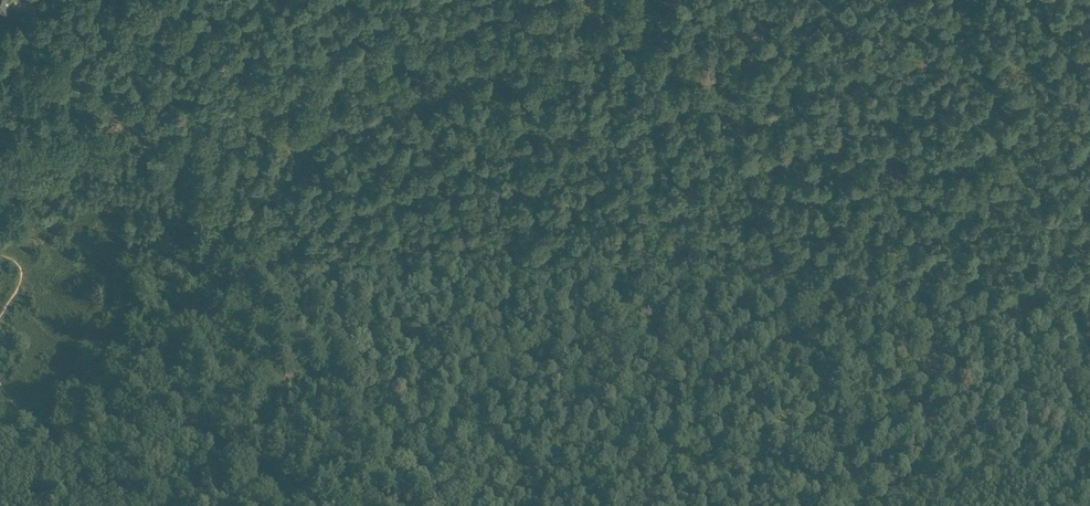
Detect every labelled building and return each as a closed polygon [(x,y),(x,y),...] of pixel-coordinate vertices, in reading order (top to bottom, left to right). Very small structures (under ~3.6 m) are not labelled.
[(1,10),(9,13),(10,14),(10,15),(11,15),(12,16),(13,16),(14,16),(15,16),(16,16),(17,15),(18,14),(18,13),(18,12),(18,11),(18,10),(18,9),(17,8),(18,7),(21,0),(0,0),(0,10),(1,10)]
